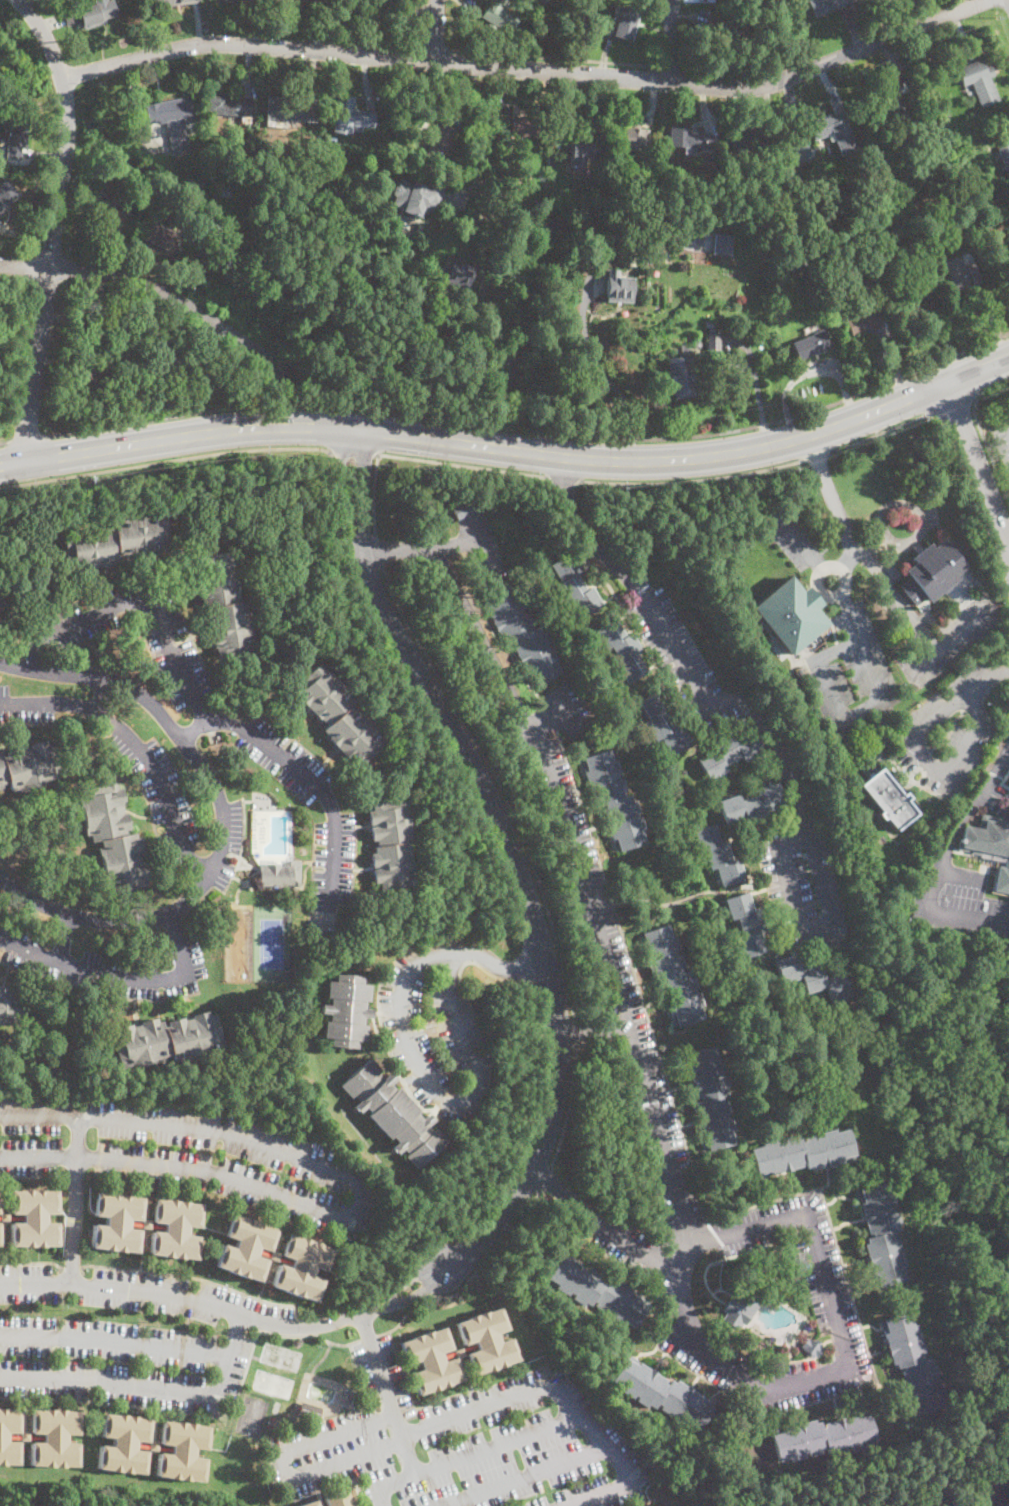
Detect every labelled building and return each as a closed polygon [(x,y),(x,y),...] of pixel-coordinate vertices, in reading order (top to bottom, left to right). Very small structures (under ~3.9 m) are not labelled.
[(63,13),(111,0),(115,0),(119,15),(106,18),(107,24),(84,30),(81,22),(66,26),(63,13)] [(519,16),(509,33),(481,17),(491,0),(519,16)] [(815,17),(807,0),(856,0),(815,17)] [(631,41),(613,36),(621,6),(640,12),(631,41)] [(731,21),(732,16),(743,19),(741,24),(749,26),(744,43),(726,39),(725,43),(710,39),(712,32),(706,30),(710,16),(731,21)] [(980,106),(966,70),(984,63),(998,99),(980,106)] [(251,98),(249,117),(206,113),(208,90),(230,92),(229,96),(251,98)] [(316,125),(265,121),(267,95),(318,99),(316,125)] [(374,128),(352,125),(351,134),(332,132),(336,95),(355,97),(354,109),(376,112),(374,128)] [(189,97),(194,122),(185,124),(190,152),(173,156),(167,121),(166,121),(166,122),(157,124),(157,123),(147,124),(144,105),(189,97)] [(27,148),(23,148),(23,160),(7,160),(8,109),(28,110),(27,148)] [(847,127),(814,140),(807,123),(840,110),(847,127)] [(537,118),(536,137),(510,135),(511,116),(537,118)] [(1006,128),(998,130),(996,122),(1004,120),(1006,128)] [(648,151),(628,148),(628,146),(622,146),(625,124),(651,128),(648,151)] [(717,134),(716,150),(693,149),(693,154),(668,153),(670,126),(706,129),(705,133),(717,134)] [(746,130),(747,135),(769,133),(771,149),(727,153),(726,132),(746,130)] [(587,137),(586,139),(594,140),(594,158),(585,158),(585,168),(570,167),(571,139),(581,139),(581,136),(587,137)] [(796,164),(789,148),(807,141),(813,158),(796,164)] [(997,147),(1008,142),(1008,177),(997,147)] [(208,185),(199,187),(197,178),(207,176),(208,185)] [(6,212),(0,217),(0,183),(5,178),(20,195),(8,206),(9,208),(6,211),(6,212)] [(402,179),(425,187),(427,182),(445,188),(439,204),(432,201),(429,212),(427,211),(425,216),(423,215),(421,219),(401,212),(402,209),(391,205),(395,196),(392,195),(397,181),(401,182),(402,179)] [(232,184),(231,196),(220,195),(222,182),(232,184)] [(626,224),(616,225),(616,217),(626,217),(626,224)] [(180,235),(171,252),(143,238),(152,221),(180,235)] [(733,236),(731,256),(713,254),(716,234),(733,236)] [(919,248),(906,252),(902,239),(915,235),(919,248)] [(636,257),(636,265),(627,265),(627,256),(636,257)] [(961,256),(965,266),(975,262),(982,281),(974,284),(969,272),(967,273),(970,281),(954,288),(943,263),(961,256)] [(866,266),(853,270),(851,261),(864,258),(866,266)] [(794,268),(787,269),(785,262),(792,260),(794,268)] [(451,262),(452,261),(460,263),(460,262),(466,264),(465,265),(474,268),(467,290),(439,281),(445,261),(451,262)] [(634,278),(633,303),(607,301),(609,270),(618,270),(618,277),(634,278)] [(488,297),(478,294),(481,282),(491,285),(488,297)] [(868,309),(869,313),(875,311),(881,326),(868,331),(868,330),(852,336),(845,318),(868,309)] [(823,351),(799,360),(793,343),(824,331),(831,348),(823,351)] [(719,351),(708,351),(708,335),(720,335),(719,351)] [(550,356),(548,365),(540,363),(542,355),(550,356)] [(696,397),(671,399),(668,358),(692,356),(696,397)] [(83,389),(94,387),(91,367),(80,369),(83,389)] [(127,380),(125,390),(119,389),(121,379),(127,380)] [(476,511),(458,520),(452,507),(470,499),(476,511)] [(163,514),(167,550),(117,556),(118,563),(67,569),(63,534),(74,533),(74,530),(102,527),(102,529),(112,528),(111,521),(123,519),(122,518),(150,515),(150,516),(163,514)] [(944,539),(950,546),(958,539),(973,557),(964,564),(969,570),(930,602),(924,599),(916,606),(899,586),(910,577),(905,570),(915,562),(912,558),(930,542),(934,547),(944,539)] [(203,554),(215,639),(212,639),(214,653),(251,648),(245,600),(237,601),(230,550),(203,554)] [(586,588),(591,585),(603,604),(582,617),(572,600),(567,604),(555,586),(561,583),(550,565),(570,552),(582,570),(576,573),(586,588)] [(817,631),(788,655),(750,607),(789,577),(823,619),(813,627),(817,631)] [(509,585),(515,596),(518,595),(524,608),(521,609),(523,613),(526,611),(532,622),(529,624),(531,629),(537,626),(540,632),(543,630),(549,642),(546,643),(548,647),(551,645),(558,658),(555,660),(561,672),(537,684),(531,673),(528,674),(513,645),(516,643),(514,640),(508,643),(506,638),(503,640),(488,611),(491,610),(485,598),(509,585)] [(625,634),(630,631),(642,650),(637,653),(647,671),(626,683),(616,665),(621,662),(611,646),(605,649),(595,631),(615,618),(625,634)] [(347,705),(355,713),(357,712),(376,732),(374,733),(382,742),(357,767),(322,731),(327,726),(321,719),(320,719),(291,689),(316,664),(351,700),(347,705)] [(674,726),(679,723),(691,742),(671,755),(660,739),(655,742),(643,723),(649,719),(638,702),(658,689),(669,707),(664,711),(674,726)] [(751,730),(762,751),(743,761),(741,757),(725,765),(728,771),(708,781),(697,759),(715,750),(711,743),(731,733),(734,738),(751,730)] [(2,789),(0,790),(0,752),(1,756),(6,755),(4,751),(21,746),(21,750),(30,747),(29,743),(46,739),(47,742),(52,741),(62,777),(54,779),(55,784),(19,794),(18,790),(10,792),(8,783),(1,785),(2,789)] [(610,749),(613,761),(616,760),(621,773),(618,774),(619,778),(622,777),(626,790),(623,791),(624,796),(630,794),(633,801),(635,800),(639,812),(636,813),(637,816),(640,815),(645,829),(642,830),(646,843),(620,852),(616,839),(613,840),(602,808),(606,807),(605,804),(599,806),(598,802),(594,803),(584,771),(587,770),(583,757),(610,749)] [(891,779),(902,794),(905,791),(910,797),(907,799),(917,812),(893,831),(859,785),(882,768),(891,779)] [(778,782),(785,805),(765,811),(767,818),(746,824),(744,819),(725,824),(718,800),(739,794),(741,800),(758,795),(756,788),(778,782)] [(119,784),(120,788),(123,787),(126,804),(123,805),(124,814),(128,813),(130,830),(125,831),(126,834),(137,832),(138,838),(141,837),(144,855),(141,855),(144,869),(148,869),(149,878),(144,879),(145,886),(111,891),(109,884),(103,885),(97,848),(103,847),(101,840),(91,842),(90,835),(84,836),(78,798),(83,798),(81,790),(119,784)] [(403,800),(408,842),(406,842),(411,885),(379,889),(378,883),(373,883),(371,869),(376,869),(375,867),(372,867),(370,853),(374,853),(373,847),(377,846),(376,840),(371,840),(369,826),(373,826),(373,824),(369,824),(367,811),(371,810),(370,804),(403,800)] [(982,814),(1008,819),(1008,892),(993,889),(998,864),(1004,865),(1006,855),(981,850),(980,855),(972,853),(959,849),(960,839),(964,840),(966,825),(979,828),(982,814)] [(714,824),(720,842),(726,840),(732,860),(739,858),(745,879),(721,887),(715,868),(710,870),(704,851),(697,853),(691,831),(714,824)] [(301,881),(301,886),(259,886),(259,870),(259,867),(259,865),(265,865),(265,863),(281,863),(281,865),(286,865),(286,860),(302,860),(301,881)] [(754,911),(760,909),(767,929),(760,932),(766,950),(743,958),(736,937),(743,935),(737,918),(731,920),(724,899),(748,892),(748,893),(754,911)] [(668,926),(671,937),(675,936),(678,949),(675,950),(677,955),(681,954),(684,965),(681,966),(683,971),(688,969),(690,975),(693,974),(697,988),(694,989),(695,993),(699,992),(703,1006),(700,1006),(703,1014),(705,1013),(706,1016),(675,1026),(674,1025),(677,1024),(674,1014),(670,1015),(661,983),(663,982),(663,980),(657,981),(656,977),(652,978),(642,946),(645,945),(642,935),(640,935),(639,933),(670,924),(671,926),(668,926)] [(322,938),(322,946),(315,946),(315,949),(307,949),(308,937),(322,938)] [(798,962),(800,969),(820,963),(825,979),(843,973),(850,997),(829,1004),(824,988),(804,995),(800,979),(781,985),(774,960),(796,954),(798,962)] [(363,976),(362,984),(370,985),(368,1002),(364,1001),(363,1009),(372,1009),(371,1018),(362,1017),(362,1025),(366,1025),(364,1042),(357,1041),(356,1048),(330,1046),(331,1038),(323,1038),(325,1021),(329,1022),(329,1014),(321,1013),(322,1005),(330,1006),(331,998),(327,998),(329,981),(336,982),(337,974),(363,976)] [(22,1024),(0,1022),(0,986),(3,986),(2,990),(5,991),(5,987),(19,988),(19,993),(25,993),(22,1024)] [(208,1011),(209,1016),(215,1015),(223,1048),(216,1050),(217,1054),(174,1065),(172,1055),(164,1057),(164,1059),(126,1069),(125,1063),(119,1065),(112,1033),(116,1032),(115,1028),(132,1024),(133,1027),(142,1025),(141,1021),(157,1017),(158,1022),(162,1021),(164,1028),(169,1026),(168,1021),(184,1017),(185,1020),(193,1018),(192,1015),(208,1011)] [(713,1047),(715,1053),(719,1052),(724,1071),(722,1071),(722,1074),(726,1073),(729,1087),(726,1088),(728,1094),(722,1095),(724,1101),(727,1100),(729,1111),(726,1111),(727,1117),(731,1116),(734,1130),(731,1131),(734,1144),(709,1151),(705,1137),(701,1139),(693,1108),(696,1107),(695,1102),(701,1100),(700,1098),(696,1099),(688,1067),(691,1066),(688,1053),(713,1047)] [(378,1073),(383,1078),(390,1072),(396,1079),(390,1085),(394,1090),(397,1087),(419,1111),(416,1113),(421,1119),(427,1114),(433,1120),(427,1126),(431,1132),(435,1128),(446,1141),(416,1168),(405,1155),(407,1154),(402,1149),(397,1154),(391,1147),(397,1142),(392,1136),(389,1139),(367,1114),(370,1112),(365,1107),(359,1113),(353,1107),(359,1101),(354,1095),(351,1098),(340,1086),(370,1058),(381,1070),(378,1073)] [(848,1129),(855,1155),(843,1158),(844,1162),(827,1166),(812,1170),(811,1167),(807,1168),(805,1162),(802,1163),(803,1167),(787,1171),(771,1175),(770,1172),(758,1175),(751,1148),(763,1145),(762,1142),(776,1138),(776,1141),(781,1140),(780,1137),(793,1133),(794,1137),(800,1135),(801,1141),(805,1140),(804,1137),(817,1134),(818,1137),(822,1136),(821,1132),(835,1129),(836,1132),(848,1129)] [(886,1182),(889,1194),(892,1193),(896,1206),(893,1207),(895,1212),(897,1211),(901,1225),(897,1226),(898,1231),(893,1232),(894,1237),(897,1236),(906,1267),(903,1268),(906,1279),(879,1286),(876,1275),(873,1276),(868,1258),(864,1244),(867,1243),(865,1237),(869,1236),(865,1217),(861,1199),(858,1199),(857,1196),(856,1192),(886,1182)] [(45,1189),(45,1190),(58,1190),(58,1214),(46,1214),(46,1223),(58,1223),(58,1246),(10,1246),(10,1223),(22,1223),(22,1219),(22,1216),(22,1213),(11,1213),(11,1191),(24,1191),(24,1189),(45,1189)] [(96,1193),(110,1194),(110,1193),(130,1195),(130,1196),(143,1198),(140,1221),(129,1220),(127,1228),(140,1230),(137,1253),(90,1247),(93,1225),(105,1226),(106,1216),(94,1215),(96,1193)] [(155,1199),(168,1201),(168,1200),(189,1202),(189,1203),(202,1204),(199,1228),(188,1226),(186,1235),(198,1236),(196,1259),(149,1254),(152,1231),(164,1232),(164,1223),(153,1222),(155,1199)] [(9,1221),(0,1221),(0,1219),(0,1216),(0,1212),(9,1212),(9,1216),(22,1216),(22,1219),(9,1219),(9,1221)] [(233,1214),(246,1219),(246,1218),(265,1224),(265,1225),(277,1230),(270,1251),(258,1247),(258,1250),(256,1253),(255,1256),(267,1260),(259,1282),(247,1277),(247,1278),(227,1271),(227,1270),(215,1266),(223,1245),(234,1249),(237,1240),(225,1236),(233,1214)] [(151,1220),(150,1225),(164,1226),(164,1230),(142,1227),(128,1225),(128,1222),(142,1223),(143,1219),(151,1220)] [(289,1233),(333,1249),(326,1271),(314,1267),(311,1276),(322,1280),(315,1301),(302,1297),(302,1298),(283,1291),(283,1290),(271,1286),(278,1264),(289,1268),(290,1265),(292,1262),(292,1259),(281,1255),(289,1233)] [(270,1254),(272,1250),(280,1253),(279,1257),(292,1262),(290,1265),(256,1253),(258,1250),(270,1254)] [(562,1255),(574,1263),(575,1261),(602,1278),(600,1280),(603,1282),(608,1275),(640,1295),(639,1297),(649,1304),(633,1330),(609,1316),(612,1312),(609,1311),(605,1313),(595,1306),(598,1302),(594,1300),(590,1306),(585,1303),(583,1305),(572,1298),(574,1295),(570,1292),(568,1295),(556,1288),(559,1284),(548,1277),(562,1255)] [(738,1295),(752,1305),(748,1310),(752,1313),(744,1325),(741,1323),(736,1331),(721,1320),(726,1313),(722,1310),(730,1299),(733,1301),(738,1295)] [(500,1307),(508,1330),(497,1333),(500,1342),(511,1338),(518,1360),(506,1364),(506,1365),(487,1372),(487,1371),(474,1375),(467,1354),(478,1349),(477,1347),(476,1344),(474,1341),(463,1345),(456,1323),(468,1319),(468,1318),(487,1311),(488,1312),(500,1307)] [(910,1312),(914,1325),(917,1324),(925,1353),(922,1354),(923,1359),(929,1357),(931,1363),(934,1362),(943,1393),(939,1394),(942,1407),(916,1414),(912,1402),(910,1402),(901,1371),(904,1370),(903,1367),(897,1368),(895,1364),(893,1364),(889,1349),(884,1330),(882,1330),(881,1327),(880,1323),(910,1312)] [(445,1327),(452,1349),(441,1353),(442,1357),(443,1360),(444,1362),(455,1357),(463,1379),(450,1383),(451,1384),(418,1395),(411,1373),(422,1369),(419,1360),(408,1364),(400,1343),(412,1338),(412,1337),(432,1330),(432,1331),(445,1327)] [(807,1338),(809,1339),(809,1338),(815,1341),(816,1340),(822,1344),(821,1346),(822,1346),(821,1347),(823,1349),(817,1358),(816,1357),(815,1357),(814,1357),(813,1359),(806,1355),(807,1352),(802,1349),(803,1348),(801,1347),(807,1338)] [(477,1347),(464,1351),(466,1356),(461,1357),(457,1359),(456,1355),(443,1360),(442,1357),(455,1352),(454,1351),(463,1348),(463,1349),(476,1344),(477,1347)] [(626,1356),(611,1378),(622,1385),(620,1389),(646,1407),(647,1404),(653,1407),(657,1402),(661,1404),(659,1407),(684,1425),(686,1422),(696,1429),(714,1402),(677,1378),(675,1381),(671,1379),(667,1384),(665,1382),(667,1379),(630,1355),(628,1358),(626,1356)] [(318,1421),(298,1415),(301,1402),(322,1408),(318,1421)] [(4,1465),(0,1465),(0,1408),(6,1408),(6,1409),(19,1410),(19,1433),(6,1432),(6,1441),(19,1442),(18,1465),(4,1464),(4,1465)] [(66,1410),(66,1411),(78,1411),(78,1435),(66,1435),(65,1443),(77,1444),(77,1467),(43,1467),(43,1466),(30,1465),(30,1442),(42,1442),(43,1433),(31,1433),(32,1410),(44,1411),(44,1410),(66,1410)] [(104,1414),(117,1415),(117,1414),(138,1416),(137,1418),(150,1419),(148,1442),(136,1441),(135,1444),(135,1447),(135,1450),(147,1451),(144,1474),(97,1468),(99,1445),(112,1447),(113,1438),(101,1436),(104,1414)] [(855,1414),(856,1418),(868,1414),(876,1442),(864,1445),(864,1448),(851,1452),(850,1448),(847,1449),(848,1452),(835,1456),(834,1453),(827,1455),(826,1448),(821,1450),(822,1453),(809,1456),(809,1453),(805,1454),(806,1458),(793,1461),(792,1457),(778,1461),(771,1435),(783,1431),(782,1428),(814,1419),(815,1423),(820,1421),(822,1427),(825,1426),(824,1423),(839,1419),(855,1414)] [(163,1421),(176,1422),(196,1424),(196,1425),(209,1427),(206,1450),(194,1448),(193,1457),(205,1459),(202,1481),(155,1476),(158,1453),(170,1454),(171,1451),(171,1449),(171,1445),(160,1444),(163,1421)] [(29,1431),(29,1436),(43,1436),(43,1439),(29,1439),(29,1440),(20,1440),(20,1439),(6,1439),(6,1435),(20,1435),(20,1431),(29,1431)] [(158,1442),(157,1447),(171,1449),(171,1451),(157,1450),(157,1451),(149,1450),(149,1449),(135,1447),(135,1444),(149,1446),(150,1441),(158,1442)] [(351,1502),(352,1505),(327,1505),(324,1497),(346,1490),(350,1503),(351,1502)] [(315,1492),(301,1496),(303,1503),(294,1505),(319,1505),(315,1492)]
